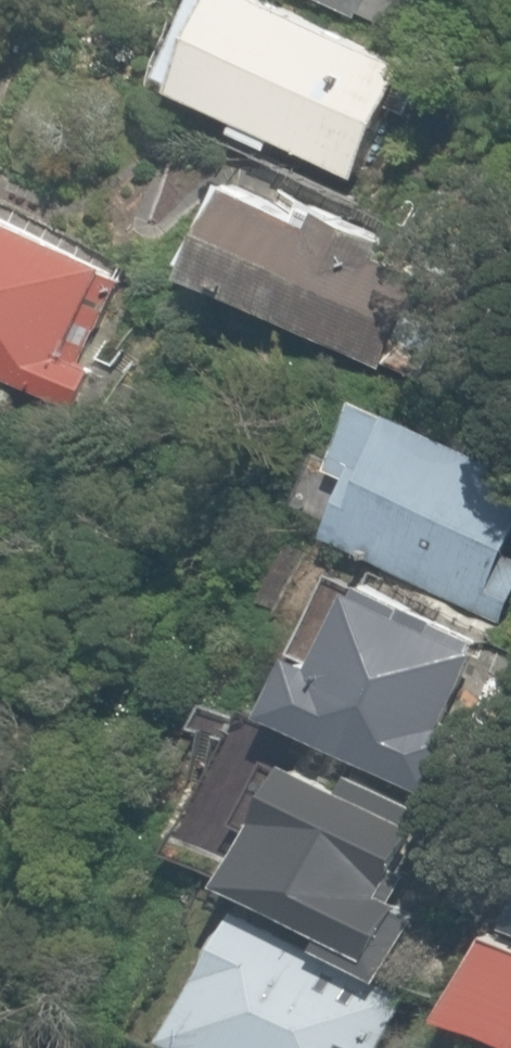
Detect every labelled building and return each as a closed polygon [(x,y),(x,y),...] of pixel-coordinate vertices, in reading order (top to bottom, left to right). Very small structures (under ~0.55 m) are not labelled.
[(272,0),(203,0),(159,77),(348,183),(414,65),(272,0)] [(371,31),(386,0),(307,0),(371,31)] [(448,256),(248,161),(192,279),(391,374),(448,256)] [(0,216),(0,384),(54,412),(78,366),(53,353),(99,268),(0,216)] [(381,391),(318,530),(498,611),(510,581),(510,449),(381,391)] [(488,639),(368,583),(324,663),(303,655),(273,714),(441,794),(471,738),(447,729),(488,639)] [(424,814),(288,742),(230,874),(382,970),(423,910),(398,883),(424,814)] [(237,905),(162,1038),(180,1047),(387,1047),(412,1004),(237,905)] [(497,925),(458,1005),(510,1033),(510,932),(497,925)]
